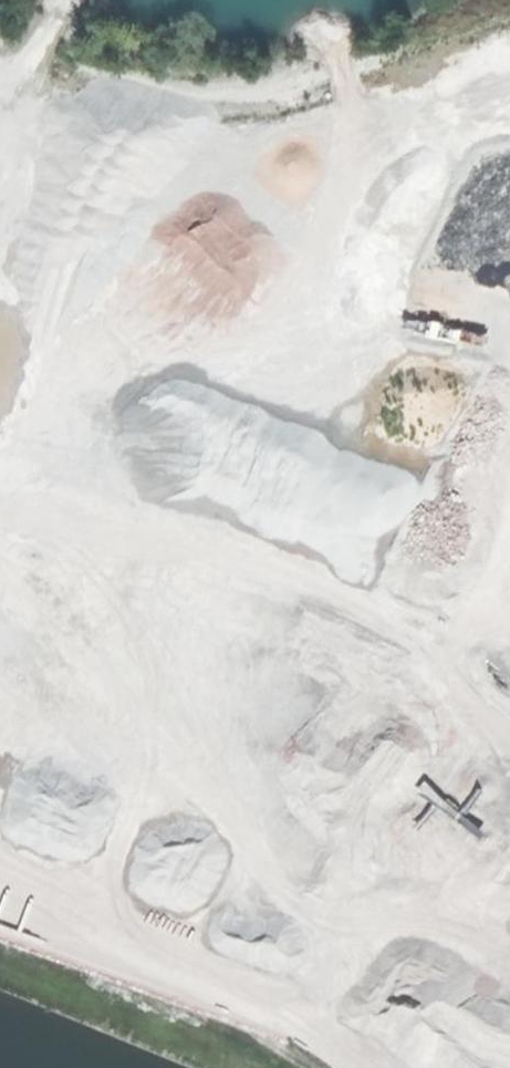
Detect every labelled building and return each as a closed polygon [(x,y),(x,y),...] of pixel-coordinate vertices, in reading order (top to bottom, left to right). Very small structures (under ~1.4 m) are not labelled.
[(440,780),(400,788),(403,800),(442,792),(440,780)]
